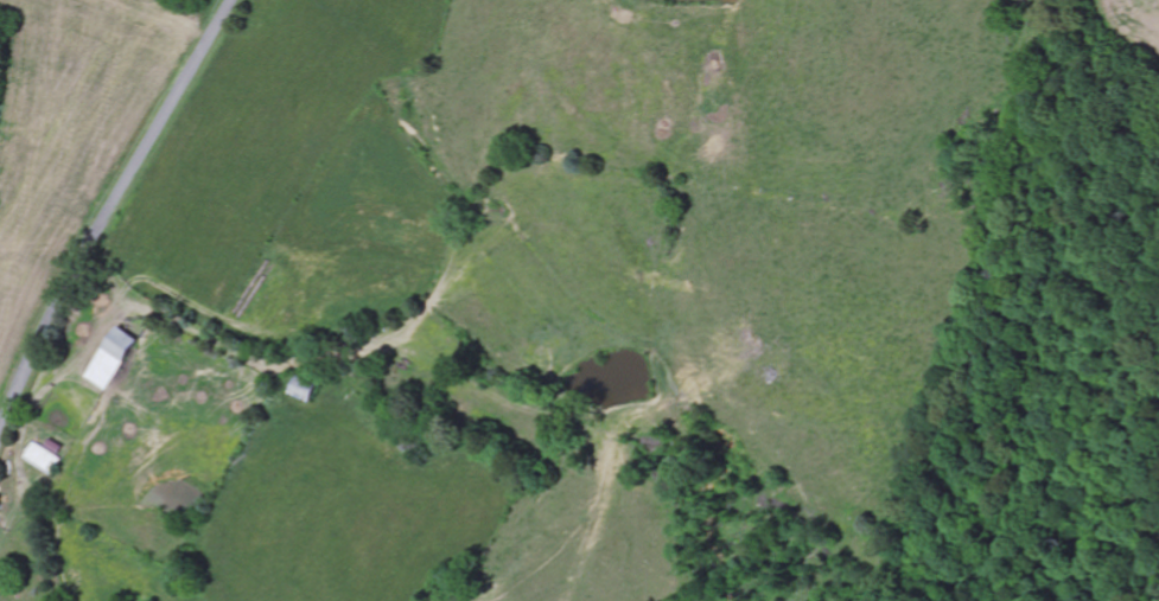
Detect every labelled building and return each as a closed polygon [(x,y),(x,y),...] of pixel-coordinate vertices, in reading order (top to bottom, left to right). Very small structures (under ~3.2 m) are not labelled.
[(138,339),(113,328),(88,381),(113,393),(138,339)] [(54,477),(64,461),(36,444),(26,461),(54,477)]
